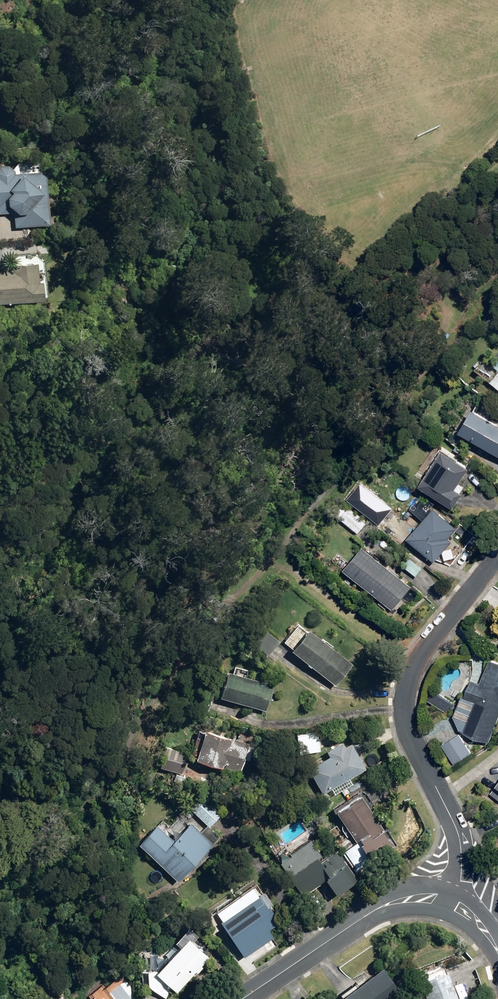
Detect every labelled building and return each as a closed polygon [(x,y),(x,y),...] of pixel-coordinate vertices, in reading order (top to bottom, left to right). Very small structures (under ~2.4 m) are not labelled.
[(16,225),(50,222),(45,167),(43,168),(42,159),(19,161),(14,168),(9,163),(0,164),(0,211),(11,210),(15,213),(16,225)] [(44,298),(42,274),(38,274),(38,272),(46,271),(44,258),(37,252),(13,255),(14,262),(11,262),(12,267),(0,268),(0,302),(44,298)] [(497,453),(497,421),(474,406),(460,430),(497,453)] [(419,484),(454,507),(464,491),(457,486),(471,465),(443,447),(419,484)] [(407,537),(435,561),(453,540),(449,537),(458,526),(434,506),(432,509),(431,507),(435,502),(429,497),(425,503),(419,498),(410,508),(423,519),(407,537)] [(340,517),(358,532),(366,522),(349,508),(340,517)] [(377,521),(385,526),(393,516),(385,510),(377,521)] [(344,568),(392,609),(412,585),(364,544),(344,568)] [(403,563),(417,576),(424,567),(410,555),(403,563)] [(291,648),(335,685),(353,663),(309,626),(291,648)] [(255,643),(268,654),(280,641),(267,630),(255,643)] [(488,742),(497,718),(497,660),(492,657),(481,682),(473,679),(465,696),(463,695),(454,715),(461,730),(488,742)] [(219,695),(266,710),(274,683),(228,669),(219,695)] [(429,699),(447,712),(453,704),(431,688),(429,699)] [(195,759),(240,771),(244,757),(250,759),(254,746),(248,744),(248,741),(203,728),(195,759)] [(297,734),(299,752),(320,750),(318,732),(297,734)] [(441,744),(453,763),(471,752),(460,733),(441,744)] [(331,787),(335,794),(352,784),(348,778),(367,767),(352,740),(344,744),(342,742),(327,750),(330,755),(309,767),(323,792),(331,787)] [(158,765),(182,772),(188,753),(164,746),(158,765)] [(138,843),(177,880),(220,836),(209,826),(223,812),(203,793),(189,807),(207,824),(201,831),(191,821),(174,839),(157,823),(138,843)] [(342,852),(356,871),(372,860),(371,857),(392,843),(383,830),(384,829),(360,794),(336,811),(357,841),(342,852)] [(280,861),(303,895),(327,879),(337,894),(358,879),(347,863),(334,873),(325,860),(323,862),(308,839),(289,852),(291,854),(280,861)] [(219,919),(244,956),(274,936),(269,929),(282,920),(263,890),(243,903),(237,895),(217,909),(222,917),(219,919)] [(148,966),(148,971),(142,972),(142,984),(148,983),(164,998),(173,988),(176,991),(196,970),(197,971),(203,965),(201,964),(209,955),(188,936),(194,930),(189,926),(175,941),(180,946),(177,948),(174,945),(167,952),(170,956),(167,959),(164,956),(154,966),(148,966)] [(343,998),(395,998),(403,993),(384,965),(340,995),(343,998)] [(428,998),(459,998),(448,967),(420,977),(428,998)]
